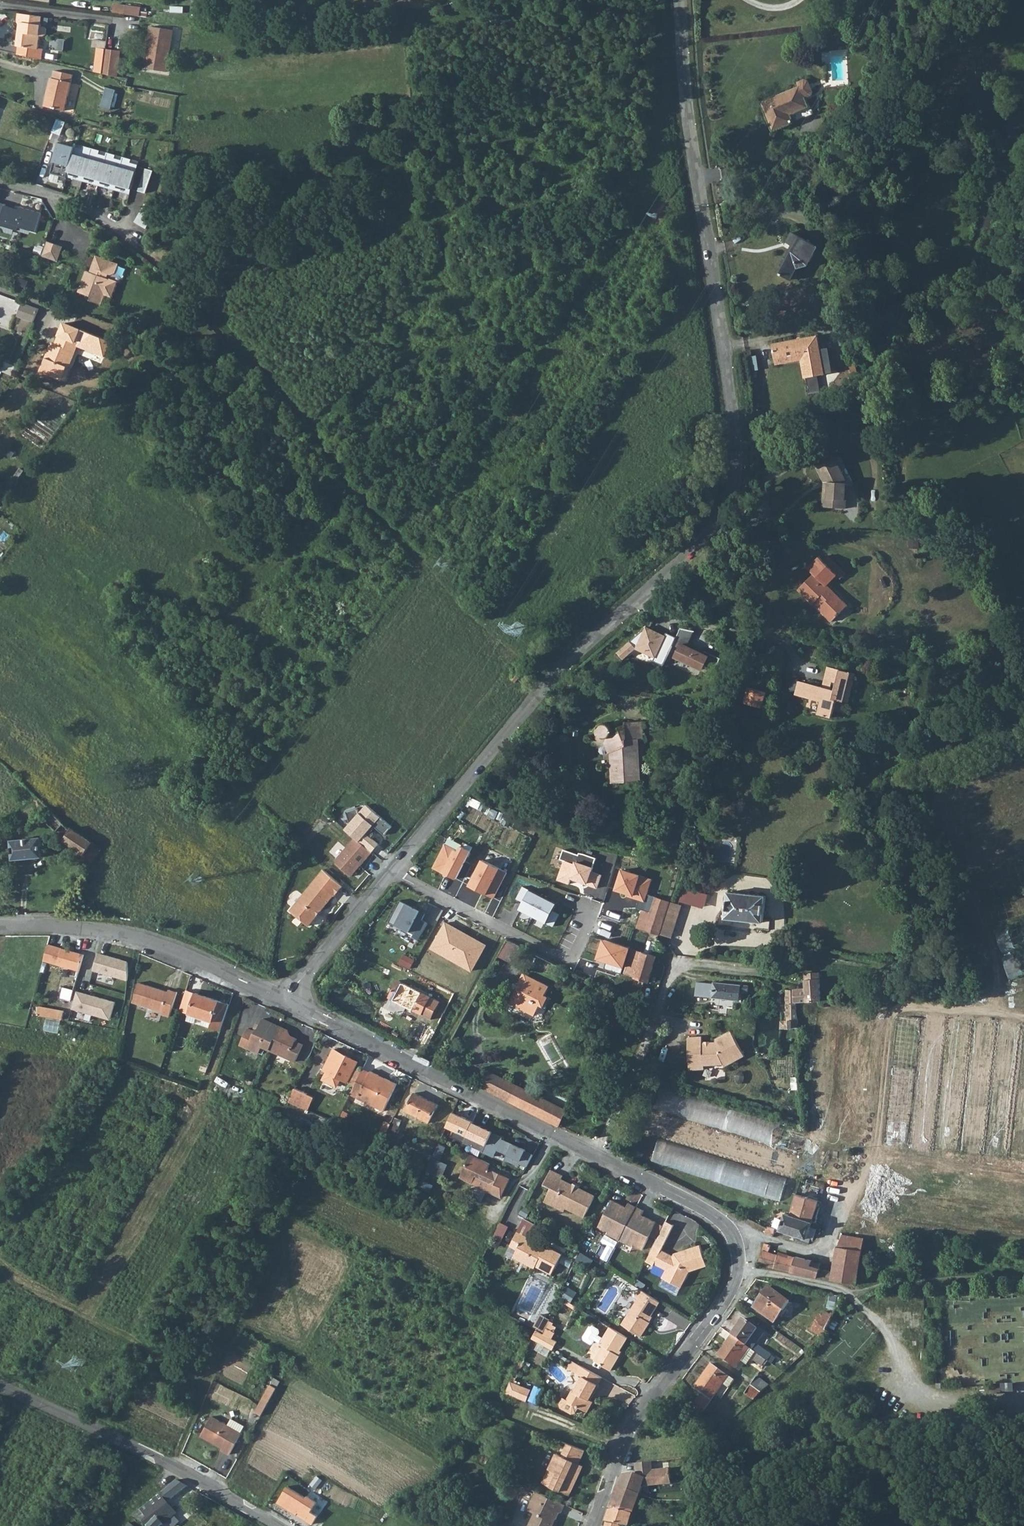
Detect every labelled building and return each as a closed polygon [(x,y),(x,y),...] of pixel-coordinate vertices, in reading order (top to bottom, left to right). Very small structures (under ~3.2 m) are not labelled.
[(116,5),(115,12),(126,14),(127,6),(116,5)] [(143,7),(127,6),(126,14),(142,16),(142,12),(143,7)] [(45,16),(21,13),(20,21),(22,24),(21,33),(24,33),(21,55),(45,61),(47,50),(42,49),(43,37),(46,37),(47,37),(49,36),(50,35),(50,34),(51,32),(50,31),(50,30),(48,28),(44,27),(45,16)] [(226,28),(213,28),(213,39),(227,38),(226,28)] [(151,30),(144,69),(167,74),(173,33),(151,30)] [(104,49),(106,42),(93,39),(92,47),(104,49)] [(91,72),(99,74),(104,49),(96,48),(91,72)] [(104,49),(99,74),(113,77),(119,52),(104,49)] [(47,80),(42,106),(62,111),(70,75),(52,71),(50,81),(47,80)] [(798,83),(800,88),(780,96),(781,101),(764,109),(774,132),(795,123),(792,116),(808,109),(804,99),(812,96),(813,93),(809,81),(804,80),(798,83)] [(104,89),(101,108),(111,109),(114,89),(104,88),(104,89)] [(764,109),(781,101),(780,96),(762,104),(764,109)] [(795,123),(811,116),(808,109),(792,116),(795,123)] [(53,133),(61,136),(66,123),(57,120),(53,133)] [(50,176),(66,181),(67,177),(75,150),(59,146),(50,176)] [(83,150),(76,148),(75,150),(67,177),(83,182),(92,149),(84,147),(83,150)] [(98,186),(107,157),(99,155),(100,152),(92,149),(83,182),(98,186)] [(114,191),(122,162),(115,159),(116,156),(108,154),(107,157),(98,186),(114,191)] [(130,195),(138,166),(131,164),(132,160),(123,158),(122,162),(114,191),(130,195)] [(42,166),(38,180),(46,182),(50,168),(42,166)] [(139,191),(146,193),(154,171),(146,169),(139,191)] [(5,206),(6,205),(0,203),(0,226),(17,231),(18,227),(35,232),(41,214),(20,207),(19,210),(5,206)] [(145,205),(135,222),(146,229),(158,209),(145,205)] [(786,243),(795,248),(780,276),(791,283),(798,271),(809,267),(820,248),(791,233),(786,243)] [(48,243),(43,258),(56,263),(61,248),(48,243)] [(116,264),(96,256),(89,272),(86,271),(79,291),(90,296),(89,299),(99,303),(103,293),(110,296),(116,281),(105,276),(107,272),(109,273),(113,271),(116,264)] [(20,318),(37,324),(43,310),(26,304),(20,318)] [(108,342),(65,324),(56,345),(53,344),(41,373),(63,382),(64,381),(67,382),(73,369),(71,368),(79,349),(102,358),(108,342)] [(819,336),(769,344),(772,360),(806,354),(810,379),(825,376),(819,336)] [(801,362),(804,379),(810,379),(806,354),(772,360),(773,368),(801,362)] [(11,365),(7,375),(15,378),(19,369),(11,365)] [(841,458),(836,460),(848,486),(852,484),(841,458)] [(825,484),(828,484),(826,509),(846,510),(848,486),(836,460),(818,469),(825,484)] [(824,562),(839,577),(842,580),(848,574),(830,556),(824,562)] [(849,607),(828,587),(839,577),(824,562),(820,558),(808,570),(814,576),(799,591),(832,624),(849,607)] [(655,660),(664,664),(671,647),(676,636),(668,633),(667,635),(648,625),(637,646),(637,648),(657,657),(655,660)] [(676,636),(671,647),(678,650),(681,644),(686,647),(693,632),(680,629),(676,636)] [(637,648),(637,646),(631,640),(618,652),(625,659),(637,648)] [(678,650),(674,658),(701,670),(703,666),(714,671),(720,659),(704,652),(703,654),(686,647),(681,644),(678,650)] [(827,669),(822,687),(803,682),(799,696),(821,702),(818,714),(830,718),(835,701),(847,704),(854,677),(827,669)] [(516,673),(511,679),(515,682),(520,676),(516,673)] [(614,751),(614,765),(612,766),(612,783),(640,781),(640,770),(639,770),(638,749),(640,749),(640,740),(644,740),(643,723),(626,722),(626,726),(612,731),(612,728),(612,727),(610,725),(609,724),(607,723),(606,722),(603,723),(600,725),(598,727),(597,729),(597,730),(598,733),(598,734),(599,735),(601,737),(604,738),(606,738),(607,737),(608,737),(612,751),(614,751)] [(393,827),(368,805),(361,813),(360,813),(359,808),(347,812),(352,824),(347,830),(357,838),(374,853),(380,845),(370,835),(377,827),(386,835),(393,827)] [(63,841),(78,851),(83,855),(80,860),(89,866),(102,849),(72,828),(71,829),(51,809),(42,817),(63,840),(63,841)] [(203,837),(206,830),(190,822),(187,829),(203,837)] [(353,877),(374,853),(357,838),(338,860),(338,864),(353,877)] [(41,857),(40,839),(11,841),(13,860),(41,857)] [(461,883),(474,854),(462,847),(460,852),(445,844),(434,869),(461,883)] [(83,855),(78,851),(72,859),(78,863),(80,860),(83,855)] [(598,889),(602,876),(593,873),(598,859),(580,854),(579,856),(564,851),(561,860),(564,861),(557,881),(570,885),(572,881),(598,889)] [(496,900),(508,874),(483,861),(471,887),(496,900)] [(624,870),(615,892),(643,903),(647,894),(651,880),(624,870)] [(292,911),(310,927),(319,916),(317,915),(321,911),(322,912),(336,897),(337,897),(345,888),(325,871),(292,911)] [(554,927),(560,915),(556,913),(559,906),(523,887),(518,900),(526,903),(519,917),(528,921),(530,916),(535,918),(533,924),(541,928),(544,923),(554,927)] [(766,895),(728,892),(725,918),(763,922),(766,895)] [(643,903),(636,927),(659,934),(667,909),(670,901),(647,894),(643,903)] [(401,901),(390,923),(415,935),(426,914),(401,901)] [(682,905),(670,901),(667,909),(675,911),(670,926),(674,928),(682,905)] [(675,911),(667,909),(659,934),(671,938),(674,928),(670,926),(675,911)] [(473,971),(485,949),(447,925),(438,940),(444,944),(440,953),(473,971)] [(500,956),(518,964),(525,948),(507,940),(500,956)] [(42,962),(79,971),(83,954),(47,945),(46,950),(42,962)] [(634,978),(643,952),(629,947),(620,973),(634,978)] [(98,952),(93,973),(128,982),(129,962),(98,952)] [(657,956),(643,952),(634,978),(648,982),(657,956)] [(549,986),(524,973),(510,1002),(535,1014),(539,1007),(541,1009),(547,997),(544,995),(549,986)] [(796,1006),(796,1005),(822,1002),(819,973),(804,974),(805,988),(794,988),(794,990),(785,989),(787,1019),(781,1019),(781,1027),(799,1028),(796,1006)] [(741,985),(697,980),(695,996),(739,1000),(741,985)] [(441,1003),(399,981),(390,998),(431,1020),(441,1003)] [(171,989),(170,992),(139,982),(133,1001),(162,1012),(162,1013),(170,1016),(178,992),(171,989)] [(180,1010),(189,1014),(212,1022),(210,1028),(220,1031),(229,1004),(197,993),(187,990),(180,1010)] [(116,1003),(77,992),(73,1009),(111,1020),(116,1003)] [(636,1003),(624,997),(617,1009),(630,1015),(636,1003)] [(37,1006),(35,1016),(41,1017),(46,1018),(61,1021),(63,1012),(37,1006)] [(212,1022),(189,1014),(188,1020),(210,1028),(212,1022)] [(269,1050),(279,1027),(261,1019),(256,1030),(254,1029),(252,1032),(246,1029),(239,1045),(258,1053),(261,1046),(269,1050)] [(279,1027),(269,1050),(295,1061),(303,1044),(296,1041),(297,1038),(286,1033),(287,1031),(279,1027)] [(745,1057),(731,1032),(716,1040),(716,1043),(703,1044),(703,1037),(689,1038),(691,1072),(705,1071),(705,1067),(724,1066),(726,1068),(745,1057)] [(351,1075),(359,1061),(334,1049),(324,1069),(326,1070),(320,1081),(336,1089),(340,1080),(347,1083),(351,1075)] [(370,1073),(364,1069),(359,1079),(355,1088),(352,1093),(358,1095),(357,1097),(383,1111),(396,1084),(370,1071),(370,1073)] [(489,1071),(481,1086),(559,1126),(566,1111),(489,1071)] [(351,1075),(347,1083),(347,1084),(355,1088),(359,1079),(351,1075)] [(793,1127),(657,1085),(650,1109),(786,1151),(793,1127)] [(290,1102),(301,1107),(307,1094),(296,1088),(289,1101),(290,1102)] [(307,1094),(301,1107),(307,1110),(313,1097),(307,1094)] [(428,1123),(437,1105),(414,1094),(405,1111),(428,1123)] [(795,1154),(786,1151),(650,1109),(643,1132),(657,1136),(788,1177),(795,1154)] [(464,1141),(472,1123),(472,1121),(452,1112),(445,1127),(453,1130),(450,1137),(463,1143),(464,1141)] [(396,1132),(397,1132),(402,1121),(396,1119),(387,1139),(392,1141),(396,1132)] [(484,1150),(492,1131),(472,1123),(464,1141),(484,1150)] [(502,1137),(492,1133),(484,1150),(483,1152),(493,1156),(496,1150),(508,1155),(506,1160),(518,1166),(519,1163),(526,1166),(533,1154),(525,1151),(526,1150),(501,1139),(502,1137)] [(788,1177),(657,1136),(650,1161),(771,1199),(780,1201),(788,1177)] [(492,1164),(471,1155),(461,1177),(472,1183),(475,1175),(489,1181),(486,1188),(501,1195),(509,1179),(489,1170),(492,1164)] [(433,1158),(427,1168),(443,1175),(448,1165),(433,1158)] [(584,1214),(586,1210),(594,1194),(564,1180),(560,1179),(563,1174),(550,1168),(544,1183),(550,1186),(559,1191),(557,1195),(554,1200),(566,1206),(584,1214)] [(796,1195),(815,1201),(819,1188),(797,1181),(793,1194),(796,1195)] [(550,1186),(548,1191),(544,1200),(564,1209),(566,1206),(554,1200),(557,1195),(559,1191),(550,1186)] [(810,1227),(819,1202),(815,1201),(796,1195),(789,1215),(784,1214),(779,1231),(806,1239),(807,1237),(810,1227)] [(626,1206),(611,1199),(598,1225),(607,1230),(606,1233),(631,1246),(632,1244),(642,1248),(656,1222),(641,1214),(643,1210),(628,1202),(626,1206)] [(500,1221),(488,1243),(495,1247),(507,1225),(500,1221)] [(689,1270),(688,1270),(706,1263),(699,1243),(686,1247),(672,1252),(673,1254),(660,1248),(673,1225),(666,1221),(654,1243),(651,1248),(644,1260),(652,1264),(653,1262),(665,1269),(661,1275),(672,1281),(676,1274),(684,1279),(689,1270)] [(767,1233),(774,1235),(775,1228),(767,1226),(766,1229),(765,1233),(767,1233)] [(813,1239),(816,1229),(810,1227),(807,1237),(813,1239)] [(517,1250),(513,1257),(533,1268),(535,1266),(550,1274),(560,1255),(545,1246),(544,1248),(542,1252),(536,1248),(530,1245),(532,1239),(517,1231),(513,1239),(520,1244),(517,1250)] [(862,1247),(864,1239),(842,1235),(838,1247),(836,1246),(832,1273),(810,1266),(811,1262),(795,1257),(794,1261),(768,1253),(771,1245),(764,1243),(758,1264),(759,1265),(799,1274),(821,1278),(855,1284),(858,1268),(862,1247)] [(513,1239),(509,1246),(517,1250),(520,1244),(513,1239)] [(676,1274),(672,1281),(680,1286),(684,1279),(676,1274)] [(640,1335),(642,1333),(649,1321),(647,1320),(659,1301),(638,1287),(633,1296),(636,1297),(631,1306),(623,1319),(620,1323),(640,1335)] [(774,1323),(789,1302),(769,1288),(754,1308),(774,1323)] [(835,1336),(846,1315),(836,1309),(830,1322),(825,1331),(835,1336)] [(822,1337),(825,1331),(830,1322),(820,1315),(810,1330),(822,1337)] [(537,1330),(544,1334),(547,1328),(550,1321),(541,1316),(534,1329),(537,1330)] [(751,1349),(762,1334),(744,1320),(732,1336),(751,1349)] [(616,1354),(619,1349),(626,1337),(608,1326),(598,1343),(601,1345),(593,1360),(610,1370),(619,1355),(618,1355),(616,1354)] [(547,1328),(544,1334),(553,1339),(555,1332),(547,1328)] [(532,1339),(552,1350),(557,1341),(553,1339),(544,1334),(543,1338),(534,1335),(532,1339)] [(751,1350),(751,1349),(732,1336),(717,1356),(735,1369),(741,1361),(745,1364),(754,1352),(751,1350)] [(768,1362),(772,1356),(756,1344),(751,1350),(754,1352),(758,1355),(766,1360),(768,1362)] [(758,1355),(754,1360),(762,1366),(766,1360),(758,1355)] [(727,1389),(733,1380),(711,1364),(693,1388),(700,1393),(694,1402),(702,1412),(721,1385),(727,1389)] [(602,1378),(579,1366),(576,1372),(583,1376),(574,1392),(573,1391),(568,1402),(562,1400),(559,1406),(560,1410),(572,1416),(576,1414),(579,1408),(588,1412),(593,1402),(591,1400),(590,1399),(593,1393),(594,1395),(600,1384),(599,1383),(602,1378)] [(259,1398),(266,1402),(277,1380),(270,1376),(259,1398)] [(767,1387),(756,1379),(751,1386),(760,1393),(767,1387)] [(528,1402),(532,1391),(512,1382),(507,1394),(520,1399),(528,1402)] [(530,1399),(540,1403),(545,1387),(535,1384),(530,1399)] [(751,1386),(745,1394),(753,1400),(760,1393),(751,1386)] [(260,1414),(266,1402),(259,1398),(253,1411),(260,1414)] [(229,1455),(241,1433),(240,1433),(225,1424),(211,1416),(200,1436),(208,1441),(210,1439),(222,1446),(220,1450),(229,1455)] [(225,1424),(240,1433),(243,1427),(229,1418),(225,1424)] [(543,1481),(570,1493),(580,1467),(576,1465),(578,1460),(582,1450),(564,1443),(560,1453),(555,1451),(543,1481)] [(651,1461),(636,1463),(637,1473),(636,1476),(633,1474),(623,1475),(619,1486),(638,1495),(641,1487),(671,1484),(669,1470),(652,1471),(651,1461)] [(132,1516),(149,1525),(163,1525),(154,1514),(188,1486),(176,1480),(132,1516)] [(298,1494),(298,1493),(287,1486),(278,1502),(297,1513),(302,1505),(312,1511),(318,1502),(308,1496),(305,1499),(298,1494)] [(638,1495),(619,1486),(611,1508),(632,1515),(638,1495)] [(536,1489),(528,1509),(536,1512),(530,1525),(532,1525),(553,1525),(560,1509),(562,1510),(566,1502),(536,1489)] [(622,1525),(628,1525),(632,1515),(611,1508),(607,1521),(606,1525),(620,1525),(622,1525)]
